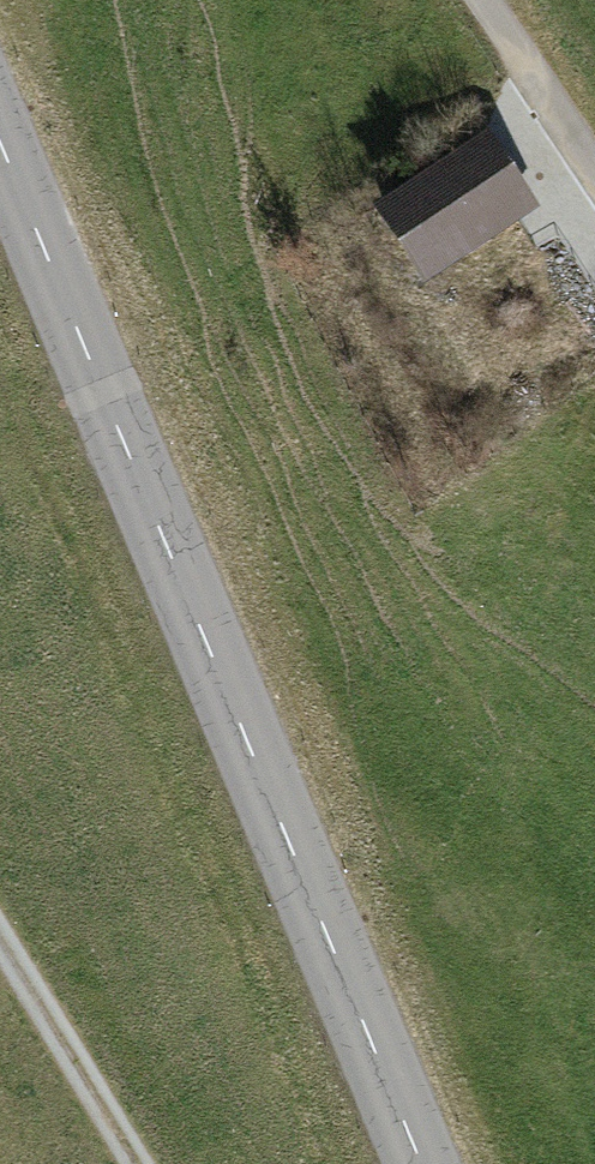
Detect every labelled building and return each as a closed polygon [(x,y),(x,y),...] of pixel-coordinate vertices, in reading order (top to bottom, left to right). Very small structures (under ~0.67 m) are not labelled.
[(516,212),(475,152),(386,213),(427,273),(516,212)]
